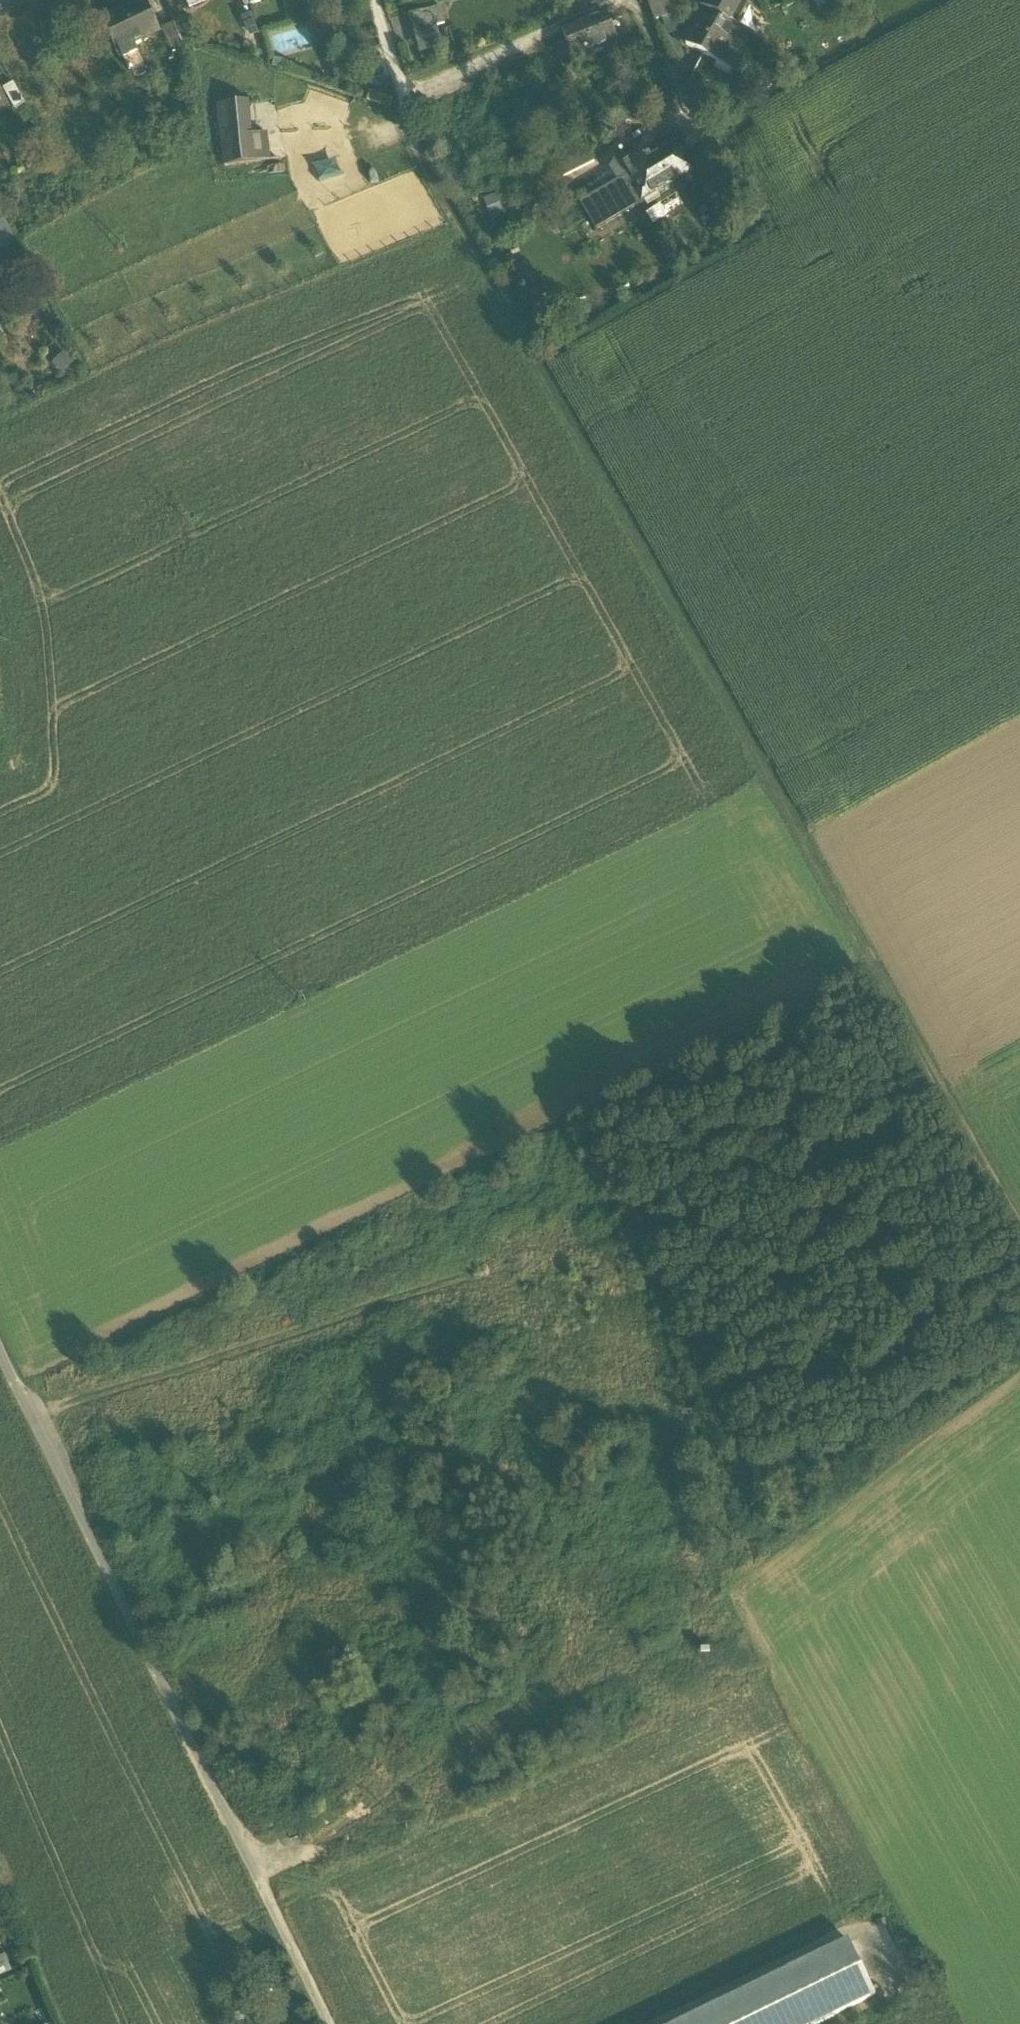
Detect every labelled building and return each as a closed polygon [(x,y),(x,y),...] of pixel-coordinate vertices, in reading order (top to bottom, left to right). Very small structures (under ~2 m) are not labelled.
[(247,0),(235,0),(239,11),(249,7),(247,0)] [(672,0),(646,0),(655,22),(674,14),(677,13),(672,0)] [(705,12),(730,25),(744,0),(704,0),(700,8),(705,12)] [(104,23),(118,52),(119,52),(134,45),(159,33),(145,3),(104,23)] [(410,16),(415,33),(437,27),(445,25),(440,7),(410,16)] [(686,46),(717,63),(736,28),(730,25),(705,12),(686,46)] [(259,33),(251,14),(241,18),(250,37),(259,33)] [(582,24),(582,25),(592,51),(603,47),(610,66),(626,60),(609,14),(582,24)] [(674,14),(658,22),(669,43),(684,35),(674,14)] [(162,31),(176,60),(187,54),(182,40),(175,25),(162,31)] [(600,73),(592,51),(582,25),(562,33),(569,49),(575,65),(581,80),(600,73)] [(444,47),(437,27),(415,33),(422,53),(444,47)] [(745,32),(736,28),(717,63),(732,71),(752,36),(745,32)] [(121,57),(128,72),(143,65),(134,45),(119,52),(118,52),(114,54),(117,59),(121,57)] [(561,53),(567,68),(575,65),(569,49),(561,53)] [(3,91),(15,111),(26,105),(14,85),(3,91)] [(218,106),(224,169),(252,165),(249,136),(248,123),(250,123),(248,103),(233,104),(218,106)] [(269,161),(267,135),(250,136),(252,164),(267,162),(269,161)] [(627,153),(636,170),(653,160),(643,143),(627,153)] [(556,161),(565,180),(597,164),(587,145),(556,161)] [(678,145),(653,160),(636,170),(645,187),(636,192),(642,204),(644,203),(695,172),(678,145)] [(645,204),(644,203),(642,204),(636,192),(645,187),(636,170),(627,153),(620,158),(612,170),(620,183),(582,206),(598,232),(645,204)] [(504,214),(497,194),(483,200),(491,219),(504,214)] [(4,221),(0,223),(0,244),(3,249),(16,242),(4,221)] [(74,365),(64,354),(53,365),(62,375),(74,365)] [(875,1993),(849,1939),(675,2023),(812,2023),(875,1993)] [(5,1954),(0,1956),(0,1976),(12,1971),(5,1954)]
